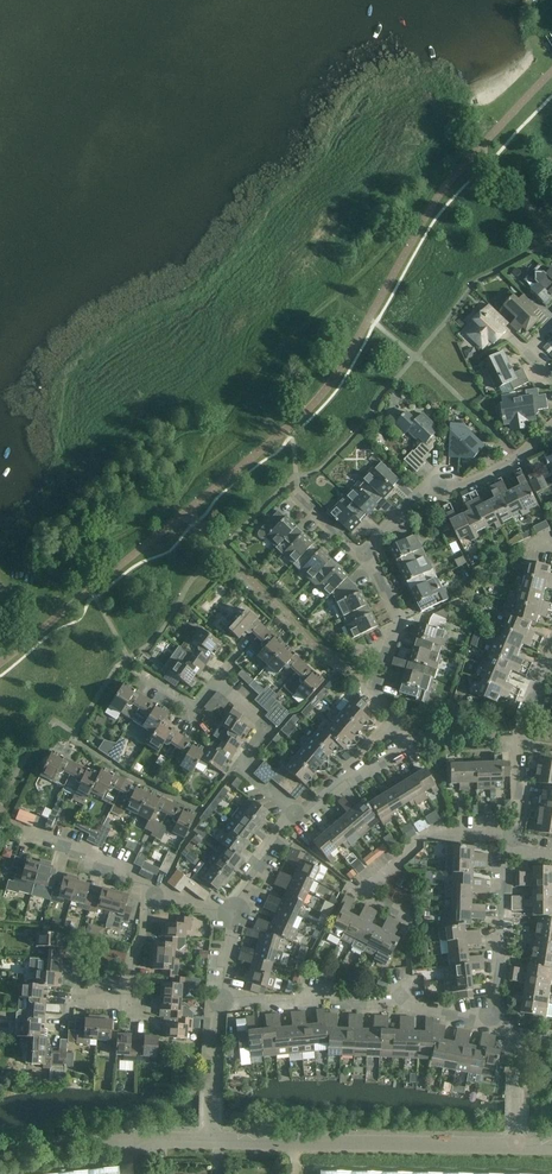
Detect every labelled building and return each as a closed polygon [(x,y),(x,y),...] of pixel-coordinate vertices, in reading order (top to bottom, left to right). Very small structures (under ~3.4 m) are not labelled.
[(547,275),(545,272),(536,273),(536,281),(539,283),(531,291),(544,304),(551,296),(551,270),(547,275)] [(534,314),(539,309),(524,295),(519,300),(515,295),(507,304),(519,316),(511,325),(519,333),(524,328),(527,331),(539,319),(534,314)] [(503,330),(508,324),(489,306),(475,320),(479,324),(469,335),(483,348),(491,340),(495,344),(506,332),(503,330)] [(498,389),(511,382),(515,390),(530,382),(523,369),(514,373),(504,352),(485,362),(498,389)] [(535,411),(549,409),(546,394),(539,396),(538,389),(526,391),(527,397),(517,399),(517,395),(504,397),(505,404),(503,405),(506,424),(511,423),(513,430),(530,428),(528,421),(536,419),(535,411)] [(438,440),(434,436),(438,432),(434,428),(436,426),(424,414),(417,421),(408,412),(396,425),(406,434),(407,432),(416,441),(420,438),(424,442),(420,446),(426,452),(438,440)] [(474,459),(486,447),(464,425),(452,424),(450,457),(474,459)] [(417,472),(426,462),(414,451),(405,460),(417,472)] [(374,467),(363,479),(385,499),(395,488),(394,487),(400,480),(382,462),(376,469),(374,467)] [(531,480),(537,477),(531,464),(525,467),(531,480)] [(521,487),(515,490),(527,514),(531,512),(530,510),(539,505),(521,469),(514,472),(521,487)] [(527,514),(515,490),(509,493),(502,478),(495,482),(513,518),(522,513),(523,516),(527,514)] [(385,499),(363,479),(347,496),(368,516),(385,499)] [(513,518),(495,482),(489,485),(496,500),(490,502),(502,527),(505,525),(504,522),(513,518)] [(486,528),(470,494),(468,490),(461,493),(466,505),(467,505),(470,512),(464,515),(476,539),(480,537),(477,532),(486,528)] [(502,527),(490,502),(484,506),(480,499),(476,491),(470,494),(486,528),(495,523),(498,529),(502,527)] [(352,533),(368,516),(347,496),(348,497),(342,503),(341,502),(330,513),(352,533)] [(472,541),(476,539),(464,515),(458,518),(451,503),(444,507),(460,541),(470,536),(472,541)] [(278,511),(261,529),(259,531),(257,533),(257,535),(259,537),(261,539),(264,539),(266,537),(276,548),(297,527),(286,516),(285,518),(278,511)] [(438,522),(443,533),(445,532),(451,529),(446,519),(438,522)] [(293,565),(314,543),(297,527),(276,548),(293,565)] [(400,569),(427,556),(423,548),(416,535),(390,548),(396,561),(400,569)] [(311,581),(331,560),(314,543),(293,565),(311,581)] [(334,561),(341,555),(336,549),(329,556),(334,561)] [(410,591),(438,577),(427,556),(400,569),(410,591)] [(464,556),(455,560),(458,567),(467,563),(464,556)] [(328,597),(332,593),(347,578),(348,576),(331,560),(311,581),(328,597)] [(551,582),(551,574),(550,574),(551,567),(526,561),(525,565),(527,566),(525,575),(551,582)] [(525,575),(522,585),(520,585),(519,589),(545,595),(546,588),(551,590),(551,582),(525,575)] [(438,577),(410,591),(421,613),(449,600),(438,577)] [(334,604),(341,617),(343,617),(367,605),(361,591),(359,592),(355,584),(354,584),(347,578),(332,593),(337,603),(334,604)] [(551,612),(551,604),(543,602),(545,595),(519,589),(518,593),(520,594),(518,603),(551,612)] [(465,602),(461,600),(450,605),(462,610),(465,602)] [(518,603),(516,613),(513,612),(512,616),(533,622),(538,623),(539,616),(551,619),(551,612),(518,603)] [(378,626),(367,605),(343,617),(347,624),(345,625),(351,639),(378,626)] [(247,629),(257,638),(266,628),(247,610),(229,630),(239,639),(247,629)] [(512,616),(507,614),(505,618),(508,619),(504,628),(507,630),(507,629),(541,644),(544,637),(529,631),(533,622),(512,616)] [(421,624),(414,647),(440,655),(442,647),(444,647),(449,633),(421,624)] [(184,650),(195,658),(206,666),(222,644),(200,629),(201,628),(197,625),(180,648),(184,650)] [(285,645),(266,628),(257,638),(248,648),(267,665),(285,645)] [(538,651),(541,644),(507,629),(507,630),(503,639),(498,636),(496,640),(521,651),(523,644),(538,651)] [(522,667),(530,670),(533,663),(518,657),(521,651),(496,640),(494,644),(490,653),(496,655),(496,656),(522,667)] [(305,663),(285,645),(267,665),(277,674),(286,664),(295,673),(305,663)] [(414,647),(407,669),(435,678),(442,655),(440,655),(414,647)] [(191,687),(206,666),(195,658),(184,650),(179,657),(181,658),(178,661),(177,661),(164,678),(175,686),(180,680),(191,687)] [(530,670),(522,667),(496,656),(492,665),(486,662),(485,666),(509,677),(512,671),(527,677),(530,670)] [(324,681),(305,663),(295,673),(296,673),(283,687),(292,695),(294,695),(296,692),(306,700),(324,681)] [(142,673),(157,681),(161,674),(146,666),(142,673)] [(484,682),(519,696),(522,690),(507,683),(509,677),(485,666),(483,670),(488,673),(485,681),(484,682)] [(237,675),(249,685),(253,680),(242,669),(237,675)] [(430,692),(435,678),(407,669),(402,684),(404,684),(401,693),(425,701),(428,692),(430,692)] [(484,682),(485,681),(482,680),(478,690),(475,689),(474,693),(498,704),(501,697),(516,703),(519,696),(484,682)] [(124,683),(110,706),(105,713),(116,720),(120,713),(121,713),(132,720),(146,697),(124,683)] [(381,685),(380,690),(393,694),(395,688),(381,685)] [(263,708),(273,698),(276,694),(267,686),(254,701),(258,704),(263,708)] [(328,693),(323,689),(319,694),(323,698),(328,693)] [(273,698),(263,708),(269,713),(278,703),(275,699),(281,692),(279,691),(276,694),(273,698)] [(323,698),(319,694),(314,699),(319,703),(323,698)] [(341,713),(361,730),(363,727),(372,726),(374,724),(360,711),(366,704),(355,695),(349,703),(343,698),(336,708),(341,713)] [(169,712),(146,697),(132,720),(143,727),(154,734),(162,722),(162,723),(169,712)] [(237,751),(243,740),(251,728),(239,721),(243,715),(233,707),(229,714),(228,714),(214,736),(221,741),(225,743),(237,751)] [(306,717),(310,712),(306,708),(301,713),(306,717)] [(332,723),(357,744),(359,742),(358,733),(361,730),(341,713),(332,723)] [(289,720),(294,725),(299,720),(294,715),(289,720)] [(294,725),(289,720),(285,725),(290,730),(294,725)] [(165,741),(176,748),(184,736),(162,723),(162,722),(154,734),(147,745),(158,752),(165,741)] [(324,733),(344,749),(346,747),(355,746),(357,744),(332,723),(324,732),(324,733)] [(310,738),(330,755),(333,752),(342,751),(344,749),(324,733),(324,732),(319,728),(310,738)] [(277,744),(282,739),(277,735),(272,740),(277,744)] [(192,773),(195,768),(200,759),(206,750),(205,750),(184,736),(176,748),(187,755),(180,766),(192,773)] [(302,748),(327,769),(328,767),(328,758),(330,755),(310,738),(302,748)] [(209,764),(222,773),(237,751),(225,743),(221,741),(218,746),(217,743),(214,742),(211,742),(210,744),(209,744),(205,750),(206,750),(200,759),(195,768),(203,773),(209,764)] [(108,756),(111,751),(104,746),(100,751),(108,756)] [(111,751),(110,753),(117,756),(120,749),(115,746),(111,751)] [(293,758),(313,775),(316,772),(325,771),(327,769),(302,748),(293,758)] [(53,781),(64,787),(76,763),(52,751),(49,758),(48,758),(47,758),(46,758),(45,758),(43,762),(43,763),(43,764),(44,765),(45,766),(40,775),(53,782),(53,781)] [(510,762),(502,762),(502,755),(494,755),(494,762),(489,762),(490,789),(490,796),(495,796),(495,782),(503,781),(503,776),(510,776),(510,762)] [(293,758),(285,768),(289,772),(295,777),(301,782),(307,787),(310,790),(311,787),(311,778),(313,775),(293,758)] [(538,770),(551,773),(551,760),(540,758),(538,770)] [(259,768),(272,779),(277,772),(264,762),(259,768)] [(476,763),(477,783),(485,782),(485,789),(490,789),(489,762),(476,763)] [(64,787),(75,792),(72,799),(84,806),(91,792),(99,775),(99,774),(76,763),(64,787)] [(469,783),(477,783),(476,763),(463,764),(465,790),(469,790),(469,783)] [(465,790),(463,764),(450,764),(451,784),(459,783),(460,790),(465,790)] [(277,772),(272,779),(278,784),(289,772),(285,768),(282,766),(277,772)] [(108,786),(120,792),(126,780),(102,768),(99,774),(99,775),(91,792),(103,798),(108,786)] [(272,779),(259,768),(254,774),(266,785),(272,779)] [(425,769),(413,776),(424,792),(431,788),(434,794),(439,791),(425,769)] [(538,770),(536,783),(545,784),(551,785),(551,773),(538,770)] [(278,784),(284,789),(295,777),(289,772),(278,784)] [(160,775),(155,783),(160,786),(164,778),(160,775)] [(403,783),(417,805),(427,798),(424,792),(413,776),(403,783)] [(242,781),(237,777),(231,785),(237,789),(242,781)] [(284,789),(290,795),(301,782),(295,777),(284,789)] [(137,815),(149,791),(126,780),(120,792),(110,812),(118,816),(123,814),(125,809),(137,815)] [(296,800),(307,787),(301,782),(290,795),(296,800)] [(413,808),(417,805),(403,783),(392,789),(402,806),(409,801),(413,808)] [(545,784),(543,796),(551,797),(551,785),(545,784)] [(219,793),(224,797),(228,792),(223,788),(219,793)] [(395,810),(402,806),(392,789),(381,796),(395,818),(399,816),(395,810)] [(149,791),(137,815),(148,821),(144,829),(152,833),(151,835),(156,838),(157,836),(160,829),(173,803),(149,791)] [(224,797),(219,793),(215,798),(220,802),(224,797)] [(366,805),(380,821),(384,825),(395,818),(381,796),(367,805),(366,805)] [(543,796),(541,808),(551,810),(551,797),(543,796)] [(240,809),(263,826),(267,822),(264,820),(269,814),(248,798),(240,809)] [(370,829),(353,809),(343,798),(338,802),(347,813),(343,817),(356,832),(360,837),(370,829)] [(366,805),(367,805),(363,800),(353,809),(370,829),(380,821),(366,805)] [(197,814),(173,803),(160,829),(157,836),(161,838),(164,832),(171,835),(173,832),(185,838),(197,814)] [(53,829),(62,811),(54,807),(45,826),(53,829)] [(204,814),(209,818),(213,812),(208,808),(204,814)] [(253,835),(256,830),(259,831),(263,826),(240,809),(239,808),(231,818),(253,835)] [(541,808),(539,820),(551,822),(551,810),(541,808)] [(36,816),(19,809),(19,810),(16,809),(13,817),(16,818),(15,820),(32,826),(36,816)] [(209,818),(204,814),(200,819),(205,823),(209,818)] [(349,837),(356,832),(343,817),(333,825),(350,846),(354,842),(349,837)] [(248,841),(253,835),(231,818),(223,829),(229,833),(248,847),(251,842),(248,841)] [(86,833),(90,835),(93,827),(77,819),(74,826),(86,833)] [(539,820),(537,832),(551,835),(551,822),(539,820)] [(423,830),(430,826),(426,821),(420,824),(423,830)] [(347,849),(350,846),(333,825),(323,834),(336,848),(342,843),(347,849)] [(100,831),(94,844),(101,848),(110,830),(103,826),(100,831)] [(193,831),(199,835),(203,829),(198,826),(193,831)] [(94,844),(100,831),(93,827),(87,841),(94,844)] [(413,834),(408,827),(403,830),(407,837),(413,834)] [(237,855),(241,851),(243,852),(248,847),(229,833),(221,844),(227,848),(237,855)] [(330,854),(336,848),(323,834),(313,842),(330,862),(334,859),(330,854)] [(185,849),(190,853),(194,848),(189,844),(185,849)] [(141,867),(150,849),(143,846),(134,864),(141,867)] [(446,859),(487,861),(487,854),(473,853),(473,847),(454,846),(447,846),(446,859)] [(227,848),(219,858),(234,870),(236,872),(240,867),(238,865),(242,859),(237,855),(227,848)] [(295,873),(313,881),(319,868),(302,861),(305,854),(291,848),(285,861),(298,868),(295,873)] [(190,853),(185,849),(181,854),(186,858),(190,853)] [(373,853),(378,858),(382,854),(377,849),(373,853)] [(167,874),(176,856),(169,852),(159,870),(167,874)] [(230,876),(234,870),(219,858),(212,853),(204,864),(229,882),(232,878),(230,876)] [(368,866),(372,862),(367,856),(362,860),(368,866)] [(31,895),(40,864),(27,860),(15,857),(12,867),(18,869),(14,882),(8,880),(6,890),(18,893),(19,891),(31,895)] [(358,874),(365,868),(357,859),(350,865),(358,874)] [(487,861),(446,859),(445,873),(453,873),(453,872),(472,873),(472,867),(487,868),(487,861)] [(196,860),(190,866),(195,871),(201,864),(196,860)] [(40,864),(31,895),(51,900),(55,886),(57,879),(50,877),(53,867),(40,864)] [(197,885),(210,895),(215,888),(218,891),(222,885),(225,887),(229,882),(204,864),(196,874),(202,878),(197,885)] [(516,880),(551,880),(551,867),(534,867),(534,876),(530,876),(530,873),(516,873),(516,880)] [(174,888),(184,875),(177,870),(167,883),(174,888)] [(313,881),(295,873),(293,878),(280,872),(277,878),(308,892),(313,881)] [(452,885),(486,887),(486,879),(472,879),(472,873),(453,872),(453,873),(452,885)] [(185,887),(192,892),(197,885),(202,878),(196,874),(195,874),(191,880),(185,887)] [(184,875),(174,888),(181,893),(185,887),(191,880),(184,875)] [(64,899),(71,901),(77,881),(64,878),(61,887),(55,886),(51,900),(63,903),(64,899)] [(285,896),(302,904),(308,892),(277,878),(274,885),(287,891),(285,896)] [(534,892),(551,892),(551,880),(516,880),(516,886),(530,886),(530,883),(534,883),(534,892)] [(77,907),(89,911),(93,896),(87,894),(89,885),(77,881),(71,901),(78,903),(77,907)] [(210,895),(197,885),(192,892),(205,901),(210,895)] [(486,887),(452,885),(444,885),(444,898),(452,898),(471,899),(471,893),(486,894),(486,887)] [(102,910),(110,912),(115,892),(102,888),(100,898),(93,896),(89,911),(101,914),(102,910)] [(128,895),(115,892),(110,912),(106,926),(119,930),(122,920),(128,921),(129,919),(133,921),(138,902),(128,897),(128,895)] [(529,900),(529,907),(534,907),(534,904),(551,904),(551,892),(534,892),(534,900),(529,900)] [(511,906),(523,906),(523,894),(511,894),(511,906)] [(302,904),(285,896),(282,901),(269,895),(266,901),(297,915),(302,904)] [(329,933),(341,939),(353,915),(348,913),(355,900),(348,897),(348,896),(345,895),(338,907),(341,909),(339,914),(337,918),(332,926),(332,927),(329,933)] [(335,905),(338,898),(332,895),(329,901),(335,905)] [(471,899),(452,898),(451,911),(485,912),(485,905),(471,905),(471,899)] [(297,915),(266,901),(263,908),(276,914),(274,919),(291,927),(297,915)] [(534,904),(534,907),(534,916),(539,916),(551,919),(551,904),(534,904)] [(352,946),(356,939),(371,909),(365,905),(358,918),(353,915),(341,939),(352,946)] [(356,939),(367,944),(376,927),(371,925),(378,912),(371,909),(356,939)] [(451,928),(465,926),(465,925),(470,925),(470,919),(485,919),(485,912),(451,911),(443,911),(443,928),(451,927),(451,928)] [(539,916),(537,929),(551,931),(551,919),(539,916)] [(161,937),(165,937),(185,938),(186,930),(190,931),(191,918),(176,917),(176,924),(166,923),(166,926),(162,926),(161,937)] [(378,950),(394,920),(388,917),(381,930),(376,927),(367,944),(364,951),(375,956),(378,950)] [(258,932),(286,940),(293,942),(298,930),(291,927),(274,919),(271,924),(258,918),(253,930),(258,931),(258,932)] [(394,920),(378,950),(375,956),(387,962),(391,956),(399,939),(394,936),(400,924),(394,920)] [(451,927),(443,928),(437,929),(439,942),(447,941),(480,937),(479,930),(465,932),(465,926),(451,928),(451,927)] [(253,930),(248,928),(245,936),(259,940),(258,945),(283,952),(286,940),(258,932),(258,931),(253,930)] [(537,929),(536,941),(551,943),(551,931),(537,929)] [(49,947),(48,960),(62,961),(64,935),(37,933),(36,946),(49,947)] [(427,936),(419,937),(420,944),(427,943),(427,936)] [(151,945),(150,956),(174,957),(175,950),(179,950),(185,946),(185,938),(165,937),(164,943),(155,943),(154,945),(151,945)] [(448,954),(468,952),(467,946),(481,944),(480,937),(447,941),(448,954)] [(536,941),(534,953),(551,956),(551,943),(536,941)] [(420,946),(421,956),(428,956),(427,944),(420,944),(420,946)] [(283,952),(258,945),(256,951),(242,947),(240,953),(273,963),(279,965),(283,952)] [(304,959),(307,948),(301,947),(298,957),(304,959)] [(468,952),(448,954),(450,967),(483,963),(482,955),(468,957),(468,952)] [(250,970),(269,975),(273,963),(240,953),(238,960),(252,964),(250,970)] [(534,953),(532,964),(532,965),(551,968),(551,956),(534,953)] [(162,977),(172,978),(172,977),(177,978),(178,965),(173,965),(174,957),(150,956),(149,967),(153,967),(153,969),(163,970),(162,977)] [(301,971),(304,959),(298,958),(295,969),(301,971)] [(60,988),(62,961),(48,960),(30,959),(29,973),(34,973),(34,978),(26,980),(26,984),(34,985),(47,986),(47,987),(60,988)] [(483,963),(450,967),(442,967),(443,980),(470,977),(470,971),(484,970),(483,963)] [(532,964),(529,964),(528,973),(524,973),(525,969),(511,967),(510,974),(551,980),(551,968),(532,965),(532,964)] [(347,977),(350,972),(342,968),(339,973),(347,977)] [(327,969),(322,977),(333,979),(333,980),(336,974),(327,969)] [(269,975),(250,970),(245,990),(258,994),(260,987),(272,990),(276,977),(269,975)] [(358,974),(353,972),(349,978),(354,981),(358,974)] [(525,988),(551,992),(551,984),(551,980),(510,974),(509,981),(523,983),(523,979),(527,980),(525,988)] [(187,978),(177,978),(172,977),(172,978),(172,984),(162,983),(161,997),(181,998),(182,991),(186,991),(187,978)] [(470,977),(443,980),(445,994),(458,992),(459,999),(473,997),(470,977)] [(45,1012),(47,987),(47,986),(34,985),(26,984),(21,984),(20,998),(33,999),(32,1011),(45,1012)] [(524,997),(520,996),(518,1003),(523,1004),(523,1000),(549,1004),(551,992),(525,988),(524,997)] [(169,1018),(178,1018),(193,1019),(193,1013),(185,1006),(181,1006),(181,998),(161,997),(157,996),(156,1007),(160,1008),(160,1010),(170,1011),(169,1018)] [(548,1017),(551,1017),(551,1005),(549,1004),(523,1000),(523,1004),(521,1013),(534,1015),(533,1022),(547,1024),(548,1017)] [(10,1007),(0,1006),(0,1016),(9,1016),(10,1007)] [(324,1014),(324,1009),(316,1010),(317,1024),(312,1025),(314,1044),(326,1043),(324,1020),(325,1020),(324,1014)] [(43,1038),(44,1038),(45,1012),(32,1011),(19,1010),(16,1013),(16,1020),(18,1023),(17,1037),(27,1038),(28,1037),(43,1038)] [(314,1051),(314,1044),(312,1025),(306,1025),(305,1011),(298,1012),(302,1052),(314,1051)] [(286,1027),(289,1054),(302,1052),(298,1012),(291,1013),(292,1027),(286,1027)] [(289,1054),(286,1027),(281,1028),(279,1014),(272,1015),(276,1055),(289,1054)] [(341,1056),(342,1029),(337,1028),(337,1014),(324,1014),(325,1020),(324,1020),(326,1043),(328,1043),(328,1055),(341,1056)] [(276,1055),(272,1015),(265,1015),(266,1029),(261,1030),(264,1057),(276,1055)] [(354,1056),(356,1015),(349,1015),(348,1029),(342,1029),(341,1056),(354,1056)] [(367,1057),(368,1030),(362,1029),(363,1015),(356,1015),(354,1056),(367,1057)] [(89,1040),(97,1040),(99,1016),(89,1016),(89,1019),(75,1018),(74,1031),(77,1032),(77,1043),(89,1044),(89,1040)] [(104,1045),(117,1046),(118,1034),(118,1031),(111,1031),(112,1021),(108,1020),(108,1017),(99,1016),(97,1040),(105,1041),(104,1045)] [(264,1057),(261,1030),(255,1031),(254,1016),(246,1017),(247,1031),(237,1032),(239,1050),(249,1049),(249,1051),(250,1058),(264,1057)] [(379,1058),(381,1016),(374,1016),(374,1030),(368,1030),(367,1057),(379,1058)] [(381,1016),(379,1058),(392,1058),(393,1031),(388,1031),(388,1016),(381,1016)] [(405,1059),(407,1017),(400,1017),(399,1031),(393,1031),(392,1058),(405,1059)] [(407,1017),(405,1059),(418,1059),(419,1032),(413,1032),(414,1017),(407,1017)] [(192,1028),(199,1028),(199,1022),(192,1021),(193,1019),(178,1018),(177,1025),(167,1024),(166,1038),(187,1039),(187,1031),(192,1032),(192,1028)] [(433,1024),(433,1018),(425,1018),(425,1032),(419,1032),(418,1059),(431,1060),(432,1029),(433,1029),(433,1024)] [(443,1068),(448,1042),(443,1040),(446,1026),(433,1024),(433,1029),(432,1029),(431,1060),(429,1066),(443,1068)] [(456,1071),(464,1030),(457,1029),(454,1043),(448,1042),(443,1068),(456,1071)] [(468,1073),(473,1047),(468,1045),(471,1031),(464,1030),(456,1071),(468,1073)] [(118,1034),(117,1046),(116,1055),(124,1055),(124,1060),(136,1061),(137,1046),(130,1045),(131,1035),(118,1034)] [(481,1076),(489,1035),(482,1034),(479,1048),(473,1047),(468,1073),(481,1076)] [(489,1035),(481,1076),(494,1079),(497,1062),(499,1054),(499,1052),(493,1050),(496,1036),(489,1035)] [(137,1046),(136,1061),(148,1061),(149,1057),(156,1058),(157,1056),(164,1057),(165,1043),(158,1042),(158,1037),(144,1036),(144,1046),(137,1046)] [(47,1038),(44,1038),(43,1038),(28,1037),(27,1038),(26,1064),(41,1065),(41,1069),(50,1069),(49,1081),(64,1082),(66,1062),(66,1056),(66,1052),(46,1051),(47,1038)] [(505,1064),(507,1056),(502,1055),(499,1054),(497,1062),(500,1063),(505,1064)] [(192,1093),(197,1093),(197,1087),(185,1087),(185,1095),(192,1095),(192,1093)]
